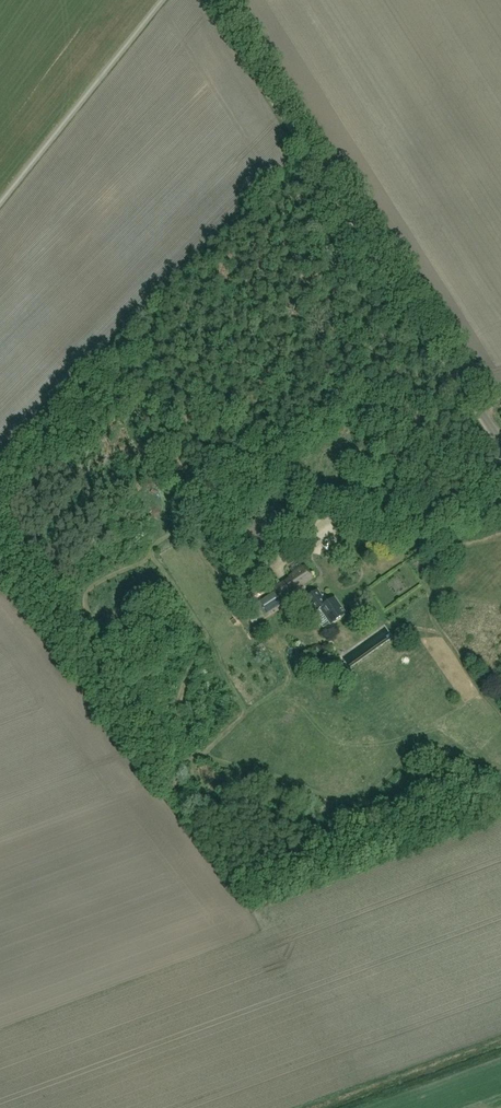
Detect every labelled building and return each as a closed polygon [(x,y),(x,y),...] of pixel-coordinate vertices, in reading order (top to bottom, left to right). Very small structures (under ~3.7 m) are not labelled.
[(258,520),(246,529),(255,543),(268,534),(258,520)] [(273,586),(282,600),(314,579),(305,566),(273,586)] [(330,625),(345,614),(335,598),(326,603),(323,599),(325,598),(323,595),(322,596),(318,590),(306,598),(315,612),(319,609),(330,625)] [(282,605),(274,593),(259,603),(267,615),(282,605)]
